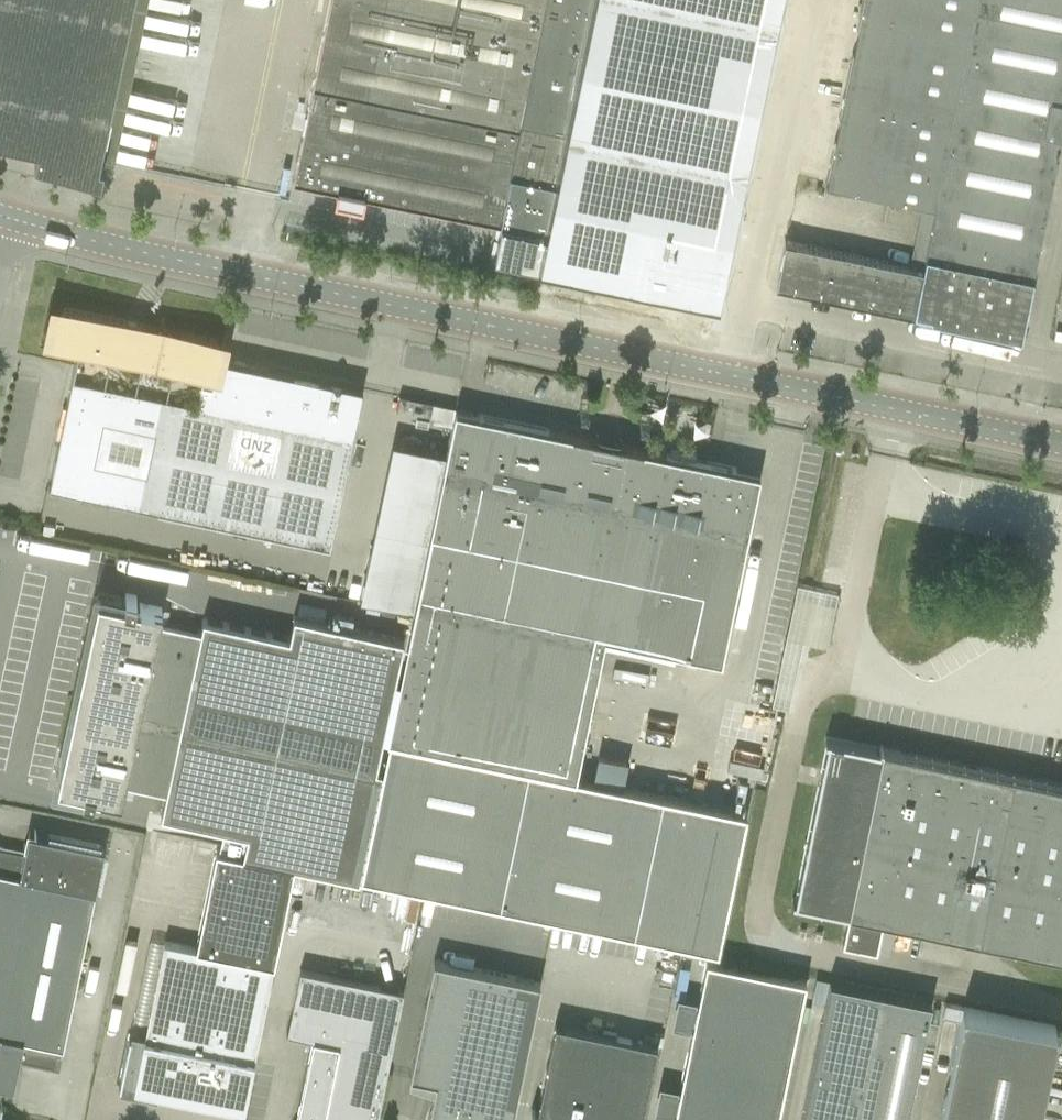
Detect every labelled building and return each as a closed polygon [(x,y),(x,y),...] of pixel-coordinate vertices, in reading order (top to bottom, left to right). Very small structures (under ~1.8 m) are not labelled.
[(36,142),(34,157),(100,175),(101,173),(95,171),(98,157),(111,160),(144,0),(0,0),(0,135),(36,142)] [(293,180),(337,189),(335,199),(361,204),(363,194),(500,222),(494,255),(537,263),(537,260),(591,0),(330,0),(328,10),(322,38),(318,58),(309,103),(303,132),(293,180)] [(537,260),(715,297),(776,0),(591,0),(537,260)] [(837,123),(949,144),(978,0),(862,0),(837,123)] [(914,313),(1020,335),(1061,135),(1061,0),(978,0),(949,144),(929,239),(914,313)] [(922,204),(915,236),(929,239),(949,144),(837,123),(824,184),(922,204)] [(776,284),(914,313),(929,239),(915,236),(909,267),(785,241),(776,284)] [(49,482),(48,485),(305,539),(317,485),(340,490),(352,435),(328,430),(338,383),(212,356),(215,340),(64,309),(57,341),(77,346),(49,482)] [(362,388),(338,383),(328,430),(352,435),(362,388)] [(429,416),(452,421),(455,410),(455,407),(432,401),(429,416)] [(439,487),(413,612),(387,737),(575,777),(604,636),(720,660),(743,550),(747,529),(759,472),(736,468),(616,443),(616,444),(618,445),(616,450),(595,445),(596,440),(597,440),(598,439),(478,414),(455,410),(452,421),(446,452),(443,466),(439,487)] [(392,441),(369,549),(423,560),(446,452),(392,441)] [(329,544),(340,490),(317,485),(305,539),(329,544)] [(369,549),(359,598),(413,609),(423,560),(369,549)] [(358,879),(359,875),(381,769),(380,769),(375,767),(403,638),(293,615),(288,636),(202,618),(199,631),(158,622),(161,608),(134,602),(136,596),(125,593),(123,601),(119,600),(121,592),(97,587),(73,699),(74,700),(56,782),(83,788),(82,794),(93,797),(94,790),(120,796),(123,783),(165,792),(160,814),(247,832),(242,854),(358,879)] [(786,635),(824,642),(830,602),(792,595),(786,635)] [(686,665),(695,667),(697,659),(688,657),(686,665)] [(381,769),(359,875),(717,950),(746,812),(575,777),(387,737),(380,769),(381,769)] [(792,900),(849,912),(842,946),(874,952),(881,918),(1061,955),(1061,785),(959,764),(886,749),(882,748),(882,746),(880,746),(879,748),(875,747),(825,737),(825,740),(827,740),(795,898),(792,897),(792,900)] [(13,1086),(18,1058),(53,1066),(57,1046),(63,1047),(95,890),(104,846),(35,832),(35,830),(34,830),(33,832),(27,831),(25,844),(23,843),(22,845),(24,845),(23,853),(0,849),(0,1084),(13,1086)] [(128,1034),(118,1084),(120,1084),(121,1079),(134,1082),(133,1087),(190,1099),(217,1104),(243,1109),(248,1088),(273,964),(294,865),(215,849),(195,948),(163,941),(143,1037),(128,1034)] [(805,979),(706,959),(672,1119),(776,1119),(805,979)] [(539,981),(433,960),(409,1076),(435,1081),(427,1119),(511,1119),(539,981)] [(403,989),(299,968),(286,1033),(312,1038),(297,1111),(295,1119),(376,1119),(403,989)] [(800,1119),(906,1119),(931,1000),(829,979),(800,1119)] [(1055,1026),(945,1003),(942,1016),(959,1020),(938,1119),(1036,1119),(1055,1026)] [(657,1044),(554,1023),(537,1110),(530,1109),(528,1119),(641,1119),(657,1044)]
